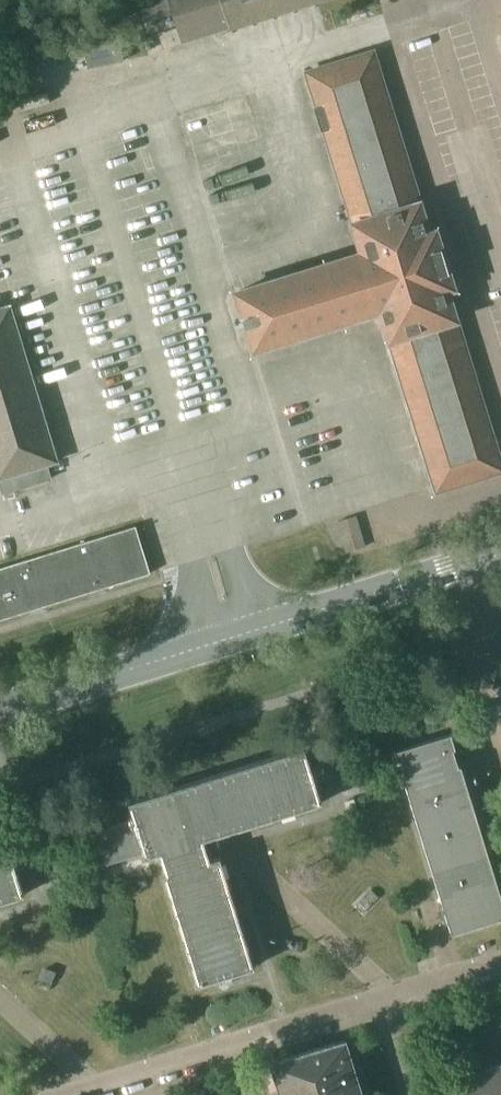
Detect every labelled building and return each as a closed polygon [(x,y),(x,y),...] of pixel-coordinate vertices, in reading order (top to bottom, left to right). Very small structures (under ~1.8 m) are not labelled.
[(300,5),(317,0),(155,0),(146,3),(151,19),(174,12),(183,39),(230,25),(231,27),(300,5)] [(394,117),(374,51),(308,72),(364,252),(237,291),(237,292),(255,349),(382,309),(438,490),(500,470),(500,461),(448,288),(454,286),(436,230),(441,228),(438,219),(427,223),(394,117)] [(4,493),(52,477),(48,463),(58,460),(10,305),(0,308),(0,481),(4,493)] [(31,610),(29,605),(43,601),(44,606),(91,591),(90,587),(103,583),(104,587),(151,572),(137,525),(0,568),(0,619),(31,610)] [(462,765),(460,765),(454,748),(457,747),(452,733),(396,750),(401,764),(403,764),(409,781),(406,782),(453,932),(500,917),(500,891),(462,765)] [(204,838),(257,822),(323,802),(306,747),(130,801),(136,819),(97,831),(107,863),(146,851),(147,856),(162,851),(168,872),(166,873),(200,983),(255,966),(221,856),(211,859),(204,838)] [(25,894),(8,839),(0,841),(0,902),(25,894)] [(356,1069),(346,1039),(339,1041),(339,1040),(279,1059),(280,1060),(273,1062),(282,1092),(281,1092),(282,1094),(365,1094),(356,1069)] [(448,1081),(453,1094),(500,1094),(500,1065),(448,1081)]
